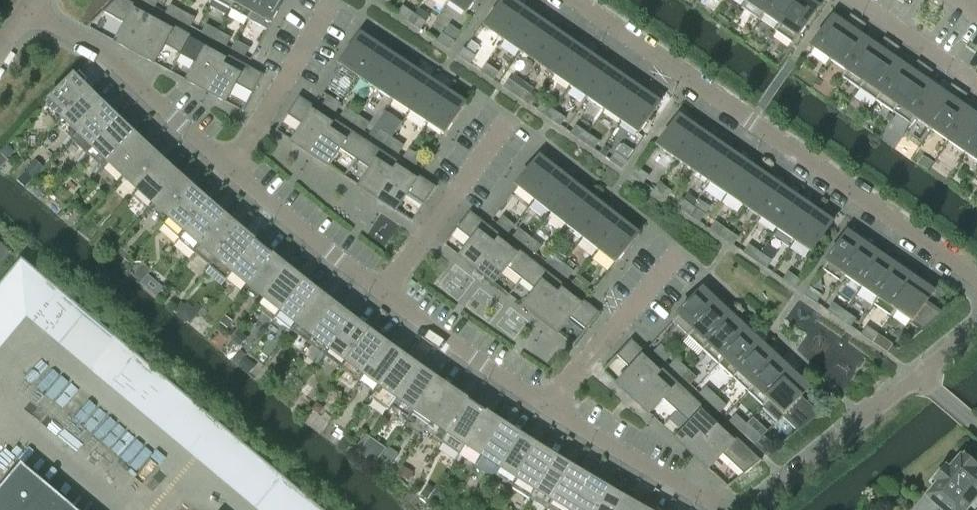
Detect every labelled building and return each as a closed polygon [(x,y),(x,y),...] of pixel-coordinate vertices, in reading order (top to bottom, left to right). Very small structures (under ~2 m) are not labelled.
[(155,16),(126,0),(115,0),(103,12),(126,25),(116,43),(135,53),(155,16)] [(236,0),(212,0),(230,10),(236,0)] [(259,0),(236,0),(230,10),(248,20),(259,0)] [(248,20),(249,20),(253,14),(271,24),(283,0),(259,0),(248,20)] [(448,2),(465,14),(475,0),(449,0),(448,2)] [(525,9),(512,0),(505,0),(485,28),(503,40),(525,9)] [(772,0),(748,0),(742,8),(759,20),(772,0)] [(797,0),(772,0),(759,20),(760,21),(764,15),(780,26),(797,0)] [(780,26),(775,32),(793,43),(797,37),(797,38),(819,7),(810,1),(810,0),(797,0),(780,26)] [(178,20),(182,12),(170,6),(166,14),(178,20)] [(409,22),(414,15),(403,7),(398,15),(409,22)] [(525,9),(503,40),(520,52),(542,21),(525,9)] [(182,12),(178,20),(190,27),(194,19),(182,12)] [(830,60),(858,20),(850,14),(843,23),(834,17),(812,48),(830,60)] [(414,15),(409,22),(421,30),(426,23),(414,15)] [(155,16),(135,53),(154,63),(164,45),(181,54),(191,35),(155,16)] [(858,20),(830,60),(846,71),(842,77),(843,78),(868,41),(860,36),(866,25),(858,20)] [(542,21),(520,52),(537,64),(558,32),(542,21)] [(214,40),(218,32),(206,26),(202,33),(214,40)] [(218,32),(214,40),(226,46),(230,39),(218,32)] [(558,32),(537,64),(554,75),(575,44),(558,32)] [(358,78),(379,46),(361,34),(340,66),(358,78)] [(443,34),(438,42),(449,50),(454,42),(443,34)] [(191,35),(181,54),(197,63),(187,81),(206,92),(227,55),(191,35)] [(868,41),(843,78),(859,89),(892,43),(884,37),(876,47),(868,41)] [(232,50),(244,57),(249,49),(236,42),(232,50)] [(892,43),(859,89),(876,101),(902,64),(894,59),(900,48),(892,43)] [(575,44),(554,75),(570,87),(592,55),(575,44)] [(375,89),(396,57),(379,46),(358,78),(375,89)] [(459,56),(470,64),(475,57),(464,49),(459,56)] [(227,55),(206,92),(225,102),(235,84),(253,94),(263,75),(227,55)] [(592,55),(570,87),(587,98),(609,67),(592,55)] [(392,100),(413,69),(396,57),(375,89),(392,100)] [(80,74),(96,87),(108,72),(92,60),(80,74)] [(893,113),(925,66),(918,61),(910,70),(902,64),(876,101),(893,113)] [(482,72),(493,80),(498,73),(487,65),(482,72)] [(925,66),(893,113),(910,124),(935,87),(927,82),(933,71),(925,66)] [(609,67),(587,98),(604,110),(625,79),(609,67)] [(413,69),(392,100),(409,112),(430,80),(413,69)] [(513,74),(509,80),(520,88),(531,95),(535,89),(513,74)] [(63,120),(90,92),(75,77),(47,105),(63,120)] [(625,79),(604,110),(621,122),(642,90),(625,79)] [(430,80),(409,112),(427,123),(447,91),(430,80)] [(515,95),(520,88),(509,80),(504,88),(515,95)] [(931,130),(959,89),(951,84),(943,93),(935,87),(910,124),(911,125),(915,119),(931,130)] [(520,88),(515,95),(526,103),(532,96),(520,88)] [(959,89),(931,130),(948,142),(969,111),(961,105),(967,95),(959,89)] [(642,90),(621,122),(638,134),(660,102),(642,90)] [(447,91),(427,123),(444,135),(465,103),(447,91)] [(90,92),(63,120),(58,125),(72,140),(105,106),(90,92)] [(310,154),(334,119),(299,96),(287,114),(304,125),(292,143),(310,154)] [(324,105),(335,112),(340,105),(329,97),(324,105)] [(549,119),(554,111),(543,103),(538,111),(549,119)] [(357,116),(353,124),(364,131),(369,124),(377,112),(367,105),(359,117),(357,116)] [(93,149),(120,120),(105,106),(72,140),(87,155),(93,149)] [(353,124),(357,116),(346,109),(341,116),(353,124)] [(554,111),(549,119),(560,126),(565,119),(554,111)] [(976,136),(976,116),(969,111),(948,142),(965,153),(976,136)] [(395,135),(403,118),(391,113),(383,130),(395,135)] [(676,160),(698,128),(680,116),(658,148),(676,160)] [(334,119),(310,154),(328,166),(340,149),(356,159),(367,142),(334,119)] [(120,120),(93,149),(108,163),(134,135),(120,120)] [(582,142),(587,134),(576,127),(571,134),(582,142)] [(698,128),(676,160),(693,171),(715,140),(698,128)] [(387,146),(392,139),(380,131),(375,139),(387,146)] [(587,134),(582,142),(594,149),(599,142),(587,134)] [(134,135),(108,163),(123,177),(149,148),(134,135)] [(965,153),(976,162),(976,136),(965,153)] [(392,139),(387,146),(398,154),(403,146),(392,139)] [(715,140),(693,171),(710,183),(731,152),(715,140)] [(367,142),(356,159),(371,170),(360,187),(378,199),(401,164),(367,142)] [(0,152),(0,168),(15,152),(7,145),(0,152)] [(149,148),(123,177),(138,191),(164,162),(149,148)] [(404,157),(415,165),(420,158),(409,150),(404,157)] [(731,152),(710,183),(726,195),(748,163),(731,152)] [(610,161),(622,169),(627,162),(616,154),(610,161)] [(534,200),(558,170),(541,157),(517,187),(534,200)] [(36,160),(25,171),(33,179),(44,168),(36,160)] [(164,162),(138,191),(153,205),(180,176),(164,162)] [(748,163),(726,195),(743,206),(765,175),(748,163)] [(401,164),(378,199),(396,211),(407,194),(424,205),(436,187),(401,164)] [(632,176),(643,184),(648,176),(637,169),(632,176)] [(558,170),(534,200),(550,213),(574,183),(558,170)] [(765,175),(743,206),(760,218),(782,186),(765,175)] [(180,176),(153,205),(169,219),(195,190),(180,176)] [(574,183),(550,213),(566,225),(590,195),(574,183)] [(655,192),(666,200),(671,192),(660,184),(655,192)] [(777,229),(799,198),(782,186),(760,218),(777,229)] [(195,190),(169,219),(169,220),(164,226),(179,240),(184,233),(210,203),(195,190)] [(590,195),(566,225),(582,238),(606,208),(590,195)] [(794,241),(815,210),(799,198),(777,229),(794,241)] [(688,215),(693,207),(682,200),(677,207),(688,215)] [(210,203),(184,233),(179,240),(179,241),(194,254),(226,217),(210,203)] [(693,207),(688,215),(699,222),(704,215),(693,207)] [(606,208),(582,238),(598,251),(622,220),(606,208)] [(815,210),(794,241),(811,253),(833,222),(815,210)] [(477,270),(503,237),(470,212),(457,229),(473,241),(460,257),(477,270)] [(226,217),(194,254),(210,267),(241,230),(226,217)] [(497,224),(509,233),(514,226),(503,217),(497,224)] [(622,220),(598,251),(615,264),(639,234),(622,220)] [(722,238),(727,230),(716,223),(710,230),(722,238)] [(241,230),(210,267),(226,280),(257,243),(241,230)] [(525,245),(530,238),(519,230),(514,237),(525,245)] [(727,230),(722,238),(733,245),(738,238),(727,230)] [(845,276),(866,245),(848,233),(822,269),(841,282),(845,276)] [(503,237),(477,270),(494,284),(507,267),(522,279),(535,262),(503,237)] [(530,238),(525,245),(535,254),(541,247),(530,238)] [(11,253),(0,243),(0,267),(11,253)] [(257,243),(226,280),(242,294),(248,286),(273,256),(257,243)] [(866,245),(845,276),(861,287),(882,256),(866,245)] [(755,261),(760,254),(749,246),(744,253),(755,261)] [(760,254),(755,261),(766,269),(771,261),(760,254)] [(557,270),(562,263),(551,255),(546,262),(557,270)] [(273,256),(248,286),(264,299),(289,269),(273,256)] [(882,256),(861,287),(877,298),(898,267),(882,256)] [(108,334),(22,262),(0,288),(0,342),(26,312),(86,360),(213,465),(209,469),(258,509),(320,509),(108,334)] [(535,262),(522,279),(537,291),(524,307),(541,320),(567,287),(535,262)] [(562,263),(557,270),(567,279),(573,272),(562,263)] [(142,265),(133,276),(140,283),(150,271),(142,265)] [(895,311),(917,280),(898,267),(877,298),(872,304),(891,317),(895,311)] [(289,269),(264,299),(280,312),(305,281),(289,269)] [(783,280),(795,288),(800,281),(788,273),(783,280)] [(573,283),(584,292),(590,285),(579,276),(573,283)] [(917,280),(895,311),(922,330),(942,314),(941,313),(927,302),(934,292),(917,280)] [(305,281),(280,312),(276,319),(290,330),(292,331),(321,294),(305,281)] [(567,287),(541,320),(558,334),(570,318),(586,330),(600,313),(567,287)] [(805,295),(816,303),(821,295),(810,288),(805,295)] [(688,336),(718,303),(703,289),(678,317),(673,322),(688,336)] [(321,294),(292,331),(308,344),(337,307),(321,294)] [(718,303),(688,336),(703,351),(734,318),(718,303)] [(839,319),(844,311),(833,304),(828,311),(839,319)] [(337,307),(308,344),(325,356),(353,319),(337,307)] [(844,311),(839,319),(850,327),(856,319),(844,311)] [(225,316),(220,323),(228,328),(232,322),(225,316)] [(734,318),(703,351),(719,365),(750,332),(734,318)] [(353,319),(325,356),(342,369),(346,363),(369,331),(353,319)] [(873,343),(878,335),(867,327),(862,335),(873,343)] [(369,331),(346,363),(363,375),(386,344),(369,331)] [(719,365),(733,379),(738,373),(764,346),(750,332),(719,365)] [(878,335),(873,343),(887,352),(892,345),(878,335)] [(633,399),(662,368),(631,340),(617,356),(631,369),(617,384),(633,399)] [(386,344),(363,375),(380,387),(403,356),(386,344)] [(655,352),(665,362),(671,355),(661,346),(655,352)] [(733,379),(747,392),(778,359),(764,346),(738,373),(733,379)] [(236,348),(229,358),(238,365),(245,355),(236,348)] [(403,356),(380,387),(397,400),(419,367),(403,356)] [(245,357),(239,365),(250,374),(256,366),(255,365),(245,357)] [(764,407),(794,374),(778,359),(747,392),(764,407)] [(680,376),(686,369),(676,360),(670,366),(680,376)] [(419,367),(397,400),(413,411),(436,379),(419,367)] [(662,368),(633,399),(649,414),(663,399),(677,412),(692,396),(662,368)] [(686,369),(680,376),(690,385),(696,378),(686,369)] [(285,374),(279,382),(286,388),(292,380),(285,374)] [(794,374),(764,407),(779,421),(784,416),(799,430),(818,414),(817,413),(801,397),(809,388),(794,374)] [(436,379),(413,411),(431,423),(453,391),(436,379)] [(710,403),(716,397),(706,388),(700,394),(710,403)] [(453,391),(431,423),(448,435),(470,402),(453,391)] [(692,396),(677,412),(691,424),(677,440),(692,454),(721,423),(692,396)] [(716,397),(710,403),(720,413),(726,406),(716,397)] [(470,402),(448,435),(465,446),(487,413),(470,402)] [(317,403),(311,410),(319,416),(324,409),(317,403)] [(487,413),(465,446),(482,458),(504,425),(487,413)] [(740,431),(746,425),(736,415),(730,422),(740,431)] [(721,423),(692,454),(708,469),(722,454),(743,475),(761,460),(760,459),(760,460),(721,423)] [(504,425),(482,458),(500,469),(521,436),(504,425)] [(746,425),(740,431),(753,444),(760,438),(746,425)] [(521,436),(500,469),(517,480),(538,447),(521,436)] [(344,438),(337,447),(344,452),(351,443),(344,438)] [(390,447),(383,457),(393,464),(400,454),(390,447)] [(538,447),(517,480),(512,488),(530,499),(556,458),(538,447)] [(927,498),(941,509),(968,509),(976,499),(976,473),(975,471),(976,469),(976,468),(965,457),(962,460),(960,459),(949,472),(946,469),(934,482),(938,485),(927,498)] [(556,458),(530,499),(549,509),(573,468),(556,458)] [(22,465),(0,491),(0,509),(75,509),(22,465)] [(549,509),(550,509),(572,509),(591,479),(573,468),(549,509)] [(572,509),(596,509),(608,489),(591,479),(572,509)] [(421,493),(420,495),(421,497),(424,500),(427,500),(428,499),(428,498),(429,498),(430,497),(430,496),(431,496),(431,495),(432,495),(434,497),(435,497),(435,498),(436,498),(436,499),(437,499),(438,500),(440,501),(442,500),(443,499),(443,498),(444,497),(445,495),(444,491),(443,489),(442,489),(442,488),(441,487),(438,487),(438,488),(436,490),(435,490),(434,490),(433,488),(432,487),(431,487),(429,485),(428,485),(427,485),(427,486),(426,486),(426,487),(425,488),(424,489),(424,490),(423,491),(423,492),(422,492),(422,493),(421,493)] [(596,509),(620,509),(626,499),(608,489),(596,509)] [(620,509),(643,509),(644,509),(626,499),(620,509)]
